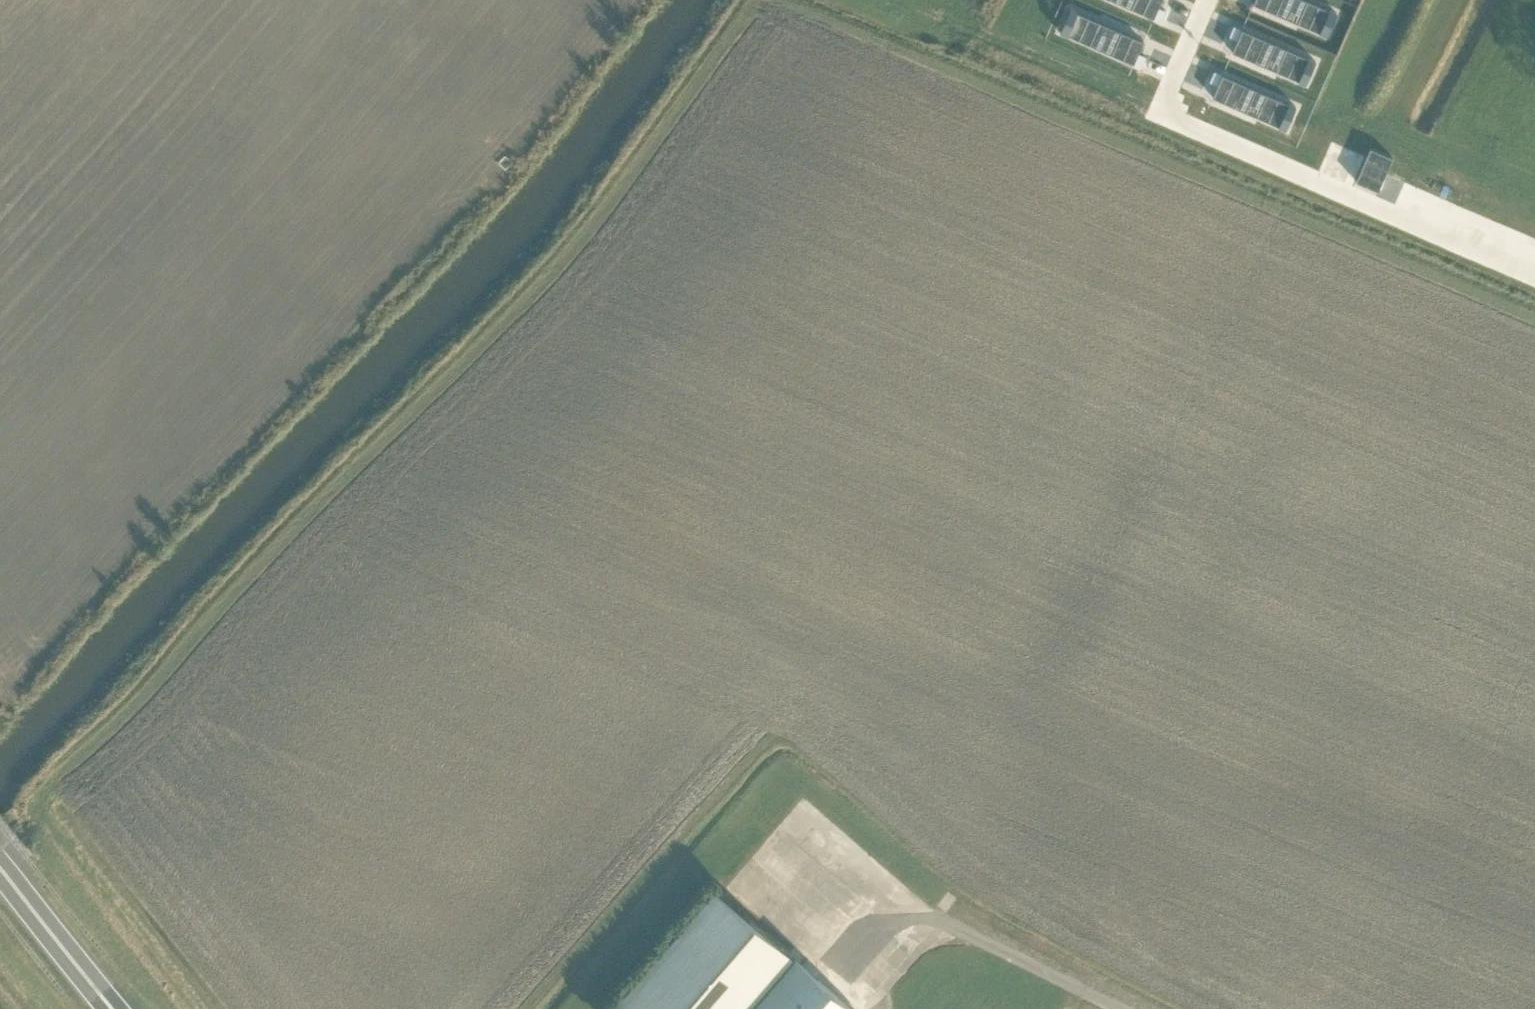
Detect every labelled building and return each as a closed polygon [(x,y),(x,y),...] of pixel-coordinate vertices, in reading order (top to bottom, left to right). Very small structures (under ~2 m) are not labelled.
[(1154,16),(1161,0),(1118,0),(1154,16)] [(1253,1),(1320,30),(1329,8),(1312,0),(1254,0),(1253,1)] [(1159,5),(1154,16),(1162,19),(1166,8),(1159,5)] [(1077,10),(1067,33),(1134,62),(1144,39),(1077,10)] [(1237,37),(1242,27),(1234,23),(1229,34),(1237,37)] [(1242,27),(1232,49),(1298,78),(1308,56),(1242,27)] [(1139,51),(1134,62),(1142,65),(1146,54),(1139,51)] [(1217,83),(1222,72),(1214,69),(1210,79),(1217,83)] [(1222,72),(1212,95),(1279,124),(1288,102),(1222,72)] [(1370,145),(1356,179),(1378,189),(1385,172),(1393,155),(1370,145)] [(609,1008),(742,1008),(789,955),(713,889),(609,1008)] [(793,957),(748,1008),(853,1008),(793,957)]
